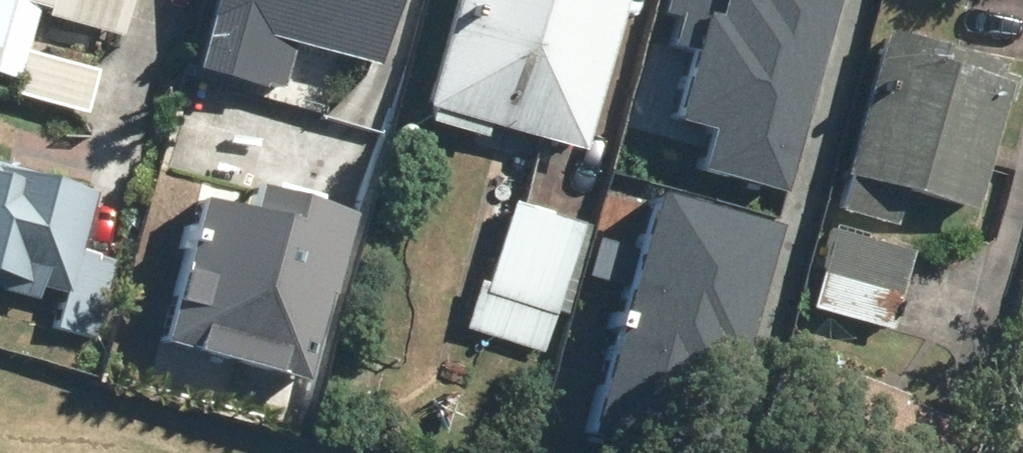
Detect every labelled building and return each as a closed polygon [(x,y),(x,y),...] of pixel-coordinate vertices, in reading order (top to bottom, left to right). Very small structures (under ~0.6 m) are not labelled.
[(5,78),(1,91),(74,112),(87,66),(14,45),(26,5),(38,8),(40,0),(0,0),(0,76),(5,78)] [(170,108),(238,128),(252,80),(272,86),(285,42),(367,66),(386,0),(202,0),(170,108)] [(415,105),(572,150),(615,0),(445,0),(415,105)] [(694,160),(773,182),(825,0),(661,0),(659,8),(677,13),(669,42),(684,46),(667,106),(706,117),(694,160)] [(876,30),(823,209),(883,226),(893,192),(961,212),(999,82),(984,77),(988,63),(876,30)] [(43,290),(33,321),(82,336),(105,260),(65,248),(83,190),(0,165),(0,277),(43,290)] [(198,195),(161,337),(313,376),(357,208),(253,181),(247,208),(198,195)] [(582,431),(657,452),(704,452),(774,218),(655,183),(582,431)] [(465,278),(450,326),(530,352),(571,225),(498,201),(473,280),(465,278)] [(823,224),(798,304),(876,328),(901,247),(823,224)]
